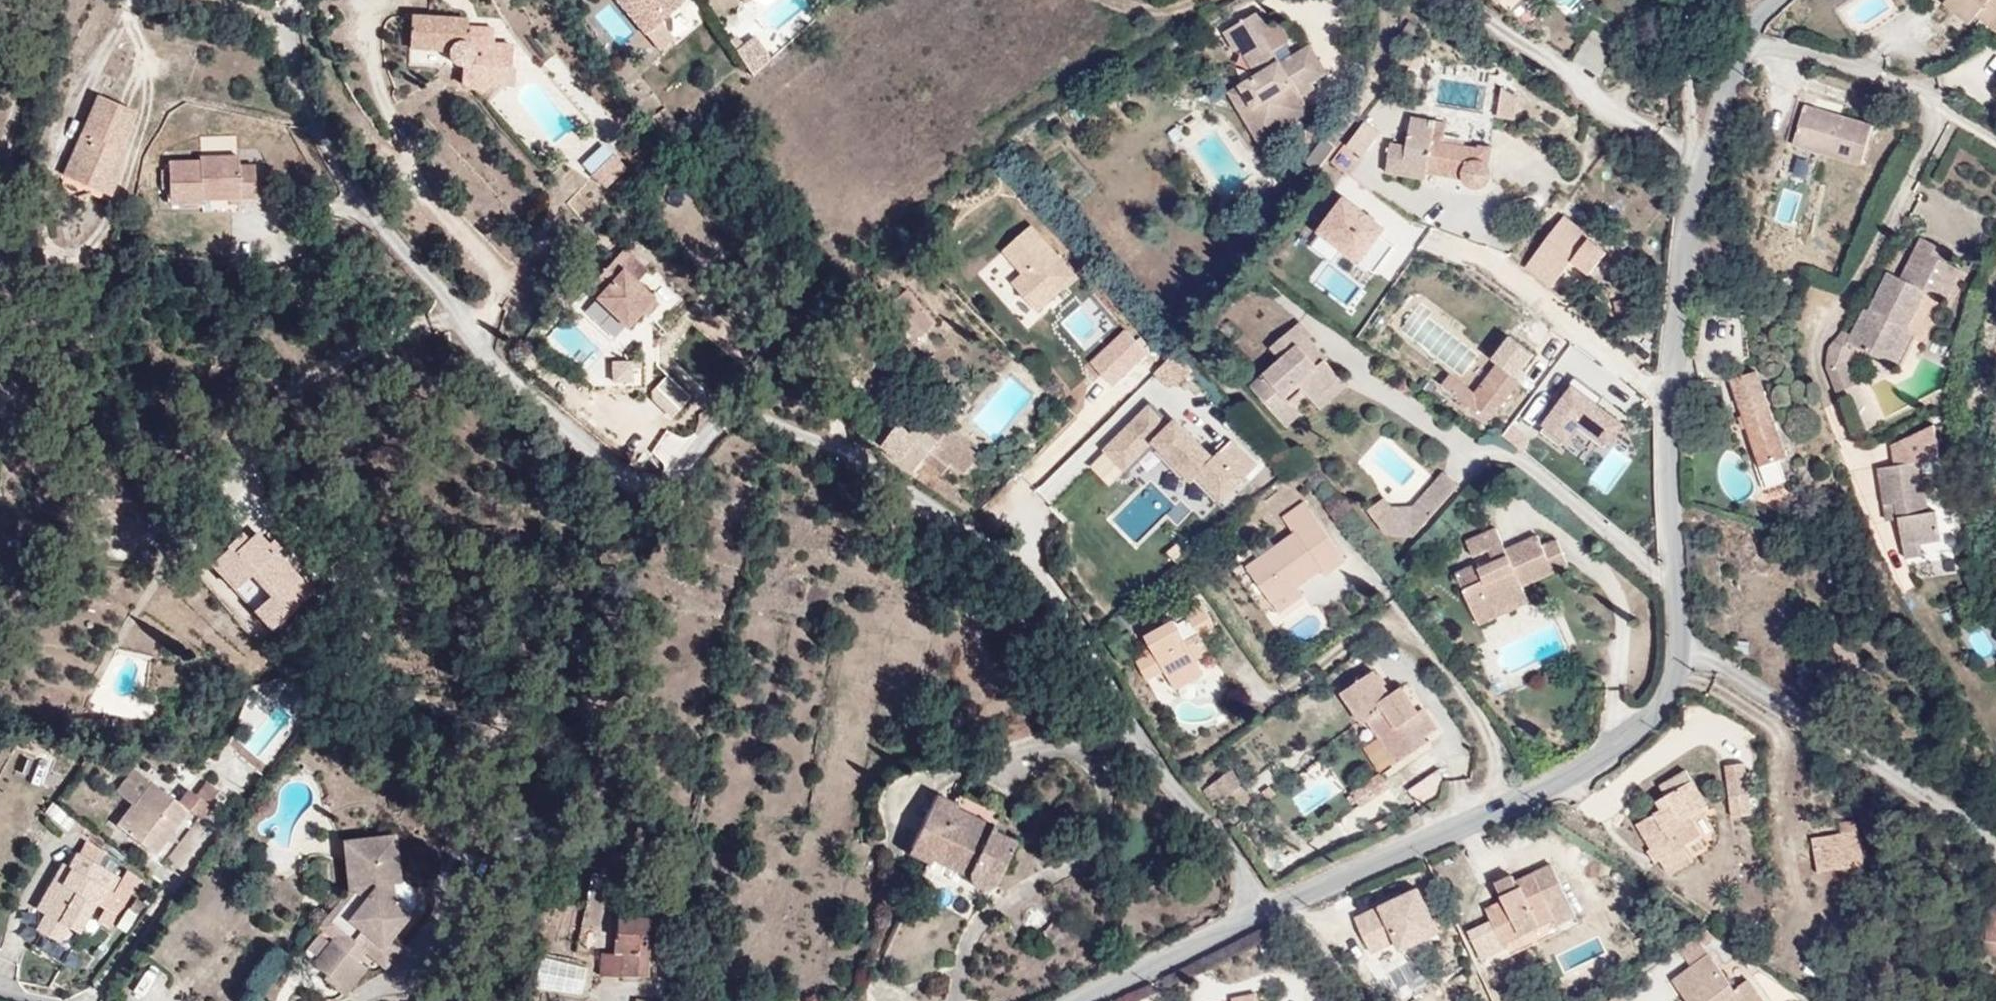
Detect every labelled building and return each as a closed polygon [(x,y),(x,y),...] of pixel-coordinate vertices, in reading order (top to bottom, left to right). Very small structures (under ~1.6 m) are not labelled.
[(684,0),(622,0),(644,30),(684,0)] [(762,0),(739,0),(749,11),(762,0)] [(1584,0),(1580,0),(1574,9),(1600,25),(1607,14),(1584,0)] [(1943,12),(1969,33),(1978,23),(1988,31),(1995,22),(1995,0),(1954,0),(1943,12)] [(1312,76),(1295,41),(1280,47),(1285,55),(1270,62),(1261,45),(1279,35),(1270,15),(1261,19),(1252,3),(1214,22),(1223,46),(1232,41),(1245,69),(1229,78),(1242,104),(1255,96),(1265,116),(1287,104),(1284,98),(1293,93),(1287,81),(1294,77),(1298,84),(1312,76)] [(510,56),(511,33),(486,32),(486,21),(460,20),(460,13),(405,11),(402,46),(438,48),(441,56),(449,62),(457,63),(457,75),(517,78),(519,56),(510,56)] [(658,48),(674,35),(660,18),(644,30),(658,48)] [(1988,31),(1995,38),(1995,22),(1988,31)] [(732,46),(750,70),(772,54),(755,31),(732,46)] [(107,184),(126,138),(104,130),(120,94),(101,86),(67,166),(107,184)] [(1511,116),(1517,91),(1499,86),(1493,112),(1511,116)] [(1790,129),(1859,149),(1870,110),(1801,91),(1790,129)] [(121,136),(137,101),(120,94),(104,130),(121,136)] [(1265,116),(1255,96),(1242,104),(1252,124),(1265,116)] [(1371,130),(1367,158),(1406,165),(1408,155),(1443,161),(1448,171),(1453,173),(1460,173),(1468,168),(1470,162),(1469,152),(1472,132),(1458,131),(1458,134),(1413,126),(1416,106),(1392,104),(1387,132),(1371,130)] [(1358,136),(1335,120),(1317,145),(1339,163),(1358,136)] [(593,171),(614,151),(601,135),(578,158),(593,171)] [(240,146),(201,144),(201,153),(167,152),(166,199),(206,200),(206,193),(258,194),(260,154),(240,153),(240,146)] [(1311,227),(1374,273),(1400,238),(1337,192),(1311,227)] [(1542,200),(1508,248),(1516,253),(1513,258),(1530,272),(1568,220),(1542,200)] [(1936,235),(1941,225),(1909,209),(1887,251),(1880,248),(1861,288),(1856,286),(1844,310),(1839,321),(1843,324),(1880,342),(1898,308),(1918,269),(1936,235)] [(1031,220),(999,246),(1019,271),(1009,279),(1035,310),(1077,276),(1031,220)] [(1938,280),(1955,244),(1936,235),(1918,269),(1938,280)] [(1516,253),(1508,248),(1505,252),(1513,258),(1516,253)] [(594,310),(623,338),(652,311),(633,294),(646,279),(623,258),(589,295),(600,305),(594,310)] [(932,301),(899,269),(892,275),(923,309),(932,301)] [(905,325),(923,309),(892,275),(888,271),(871,289),(905,325)] [(1836,338),(1843,324),(1839,321),(1844,310),(1837,306),(1832,306),(1825,309),(1819,315),(1814,327),(1813,344),(1823,370),(1844,361),(1836,338)] [(1892,348),(1910,313),(1898,308),(1880,342),(1892,348)] [(1298,398),(1326,371),(1312,356),(1313,349),(1283,316),(1269,329),(1277,339),(1234,379),(1267,416),(1292,393),(1298,398)] [(1488,354),(1516,372),(1533,347),(1505,328),(1488,354)] [(1454,379),(1428,359),(1421,370),(1467,405),(1470,404),(1497,364),(1477,348),(1454,379)] [(1306,407),(1335,380),(1326,371),(1298,398),(1306,407)] [(972,420),(994,438),(1030,393),(1008,375),(972,420)] [(1588,467),(1626,414),(1571,375),(1533,427),(1588,467)] [(1769,394),(1763,375),(1737,381),(1739,389),(1755,385),(1759,397),(1769,394)] [(1787,453),(1769,394),(1759,397),(1755,385),(1739,389),(1759,462),(1787,453)] [(1152,440),(1211,503),(1238,478),(1157,391),(1098,445),(1121,470),(1152,440)] [(1273,424),(1288,411),(1280,404),(1267,416),(1273,424)] [(1931,438),(1926,404),(1881,426),(1884,446),(1868,448),(1873,481),(1884,479),(1892,526),(1909,524),(1931,520),(1926,490),(1919,491),(1911,441),(1931,438)] [(920,471),(937,448),(954,459),(963,447),(938,429),(930,441),(908,425),(904,431),(894,423),(872,454),(904,478),(914,467),(920,471)] [(938,483),(955,460),(937,448),(920,471),(938,483)] [(1786,476),(1787,453),(1763,461),(1771,480),(1786,476)] [(1399,534),(1447,480),(1427,464),(1399,498),(1376,498),(1370,491),(1351,509),(1371,530),(1399,534)] [(1884,479),(1873,481),(1876,498),(1887,496),(1884,479)] [(1110,519),(1134,543),(1173,504),(1148,480),(1110,519)] [(1796,507),(1786,485),(1771,491),(1781,513),(1796,507)] [(1346,557),(1302,497),(1281,512),(1294,530),(1248,564),(1271,598),(1279,601),(1293,591),(1295,583),(1315,571),(1318,575),(1346,557)] [(306,565),(246,503),(207,540),(267,602),(306,565)] [(1458,551),(1492,534),(1483,518),(1450,536),(1458,551)] [(1909,524),(1892,526),(1893,538),(1911,535),(1909,524)] [(1514,585),(1556,559),(1544,535),(1527,546),(1518,532),(1444,577),(1452,591),(1462,586),(1481,621),(1486,619),(1480,607),(1515,587),(1514,585)] [(1481,621),(1462,586),(1452,591),(1471,627),(1481,621)] [(1486,619),(1522,599),(1515,587),(1480,607),(1486,619)] [(1181,661),(1198,651),(1188,638),(1204,627),(1185,601),(1168,613),(1180,629),(1169,637),(1160,643),(1145,626),(1127,640),(1137,653),(1119,666),(1135,688),(1152,678),(1156,683),(1182,663),(1181,661)] [(1169,637),(1154,619),(1145,626),(1160,643),(1169,637)] [(1413,701),(1412,698),(1406,700),(1388,674),(1378,682),(1363,661),(1335,682),(1327,688),(1348,719),(1353,716),(1383,758),(1417,735),(1414,729),(1427,721),(1413,701)] [(1163,693),(1191,674),(1182,663),(1156,683),(1163,693)] [(409,767),(413,757),(397,750),(393,761),(409,767)] [(404,777),(409,767),(393,761),(389,771),(404,777)] [(143,805),(160,782),(135,766),(118,788),(134,800),(143,805)] [(1210,785),(1205,789),(1216,803),(1243,782),(1232,768),(1210,785)] [(1365,773),(1337,790),(1347,805),(1374,787),(1365,773)] [(208,813),(228,785),(216,776),(206,790),(198,784),(187,799),(196,805),(208,813)] [(1662,853),(1667,861),(1706,833),(1691,813),(1704,804),(1684,776),(1649,802),(1656,812),(1635,827),(1657,857),(1662,853)] [(158,855),(196,805),(160,782),(143,805),(134,800),(114,825),(158,855)] [(938,802),(917,792),(893,853),(950,875),(959,888),(966,890),(973,888),(981,883),(1006,823),(943,793),(938,802)] [(67,829),(76,817),(53,800),(44,811),(67,829)] [(1813,849),(1816,873),(1865,865),(1859,827),(1816,834),(1818,848),(1813,849)] [(392,928),(415,900),(414,884),(405,875),(400,876),(394,829),(368,832),(371,853),(347,856),(349,882),(350,882),(359,886),(365,891),(348,912),(360,922),(353,932),(340,922),(334,931),(313,958),(327,969),(324,974),(330,978),(338,984),(342,978),(348,983),(366,961),(357,953),(365,943),(374,951),(392,928)] [(371,853),(368,832),(344,835),(347,856),(371,853)] [(67,863),(39,908),(49,914),(40,929),(63,944),(72,929),(83,935),(100,907),(107,911),(102,919),(116,928),(146,880),(130,871),(125,878),(108,867),(106,871),(81,855),(73,868),(67,863)] [(1501,945),(1548,923),(1537,897),(1558,887),(1547,864),(1511,882),(1506,873),(1487,882),(1496,902),(1481,909),(1484,917),(1475,921),(1478,929),(1462,936),(1475,965),(1503,953),(1501,945)] [(348,912),(365,891),(359,886),(350,882),(320,920),(334,931),(340,922),(353,932),(360,922),(348,912)] [(1570,912),(1558,887),(1537,897),(1548,923),(1570,912)] [(1987,890),(1985,934),(1995,935),(1995,891),(1987,890)] [(641,934),(640,913),(605,913),(606,954),(623,954),(623,972),(649,971),(648,934),(641,934)] [(386,961),(404,938),(392,928),(374,951),(386,961)] [(1678,947),(1689,964),(1705,952),(1694,936),(1678,947)] [(265,993),(287,950),(269,941),(247,984),(265,993)] [(1705,952),(1689,964),(1668,979),(1684,1000),(1763,1000),(1748,980),(1733,991),(1705,952)] [(541,954),(534,985),(582,996),(589,964),(541,954)] [(623,972),(623,954),(606,954),(595,954),(595,973),(623,972)] [(142,999),(152,973),(141,968),(130,994),(142,999)] [(344,989),(348,983),(342,978),(338,984),(344,989)] [(1622,997),(1616,989),(1599,1000),(1617,1000),(1622,997)]
